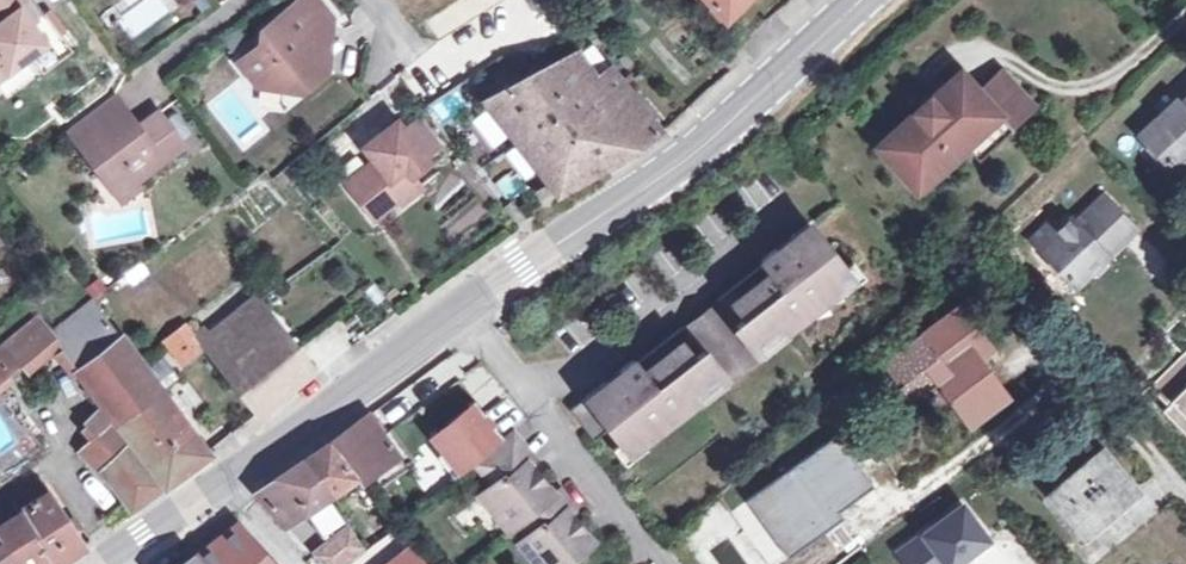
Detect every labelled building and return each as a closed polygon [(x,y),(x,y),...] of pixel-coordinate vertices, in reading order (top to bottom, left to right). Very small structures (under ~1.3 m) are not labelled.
[(46,42),(32,24),(39,19),(25,0),(0,0),(0,76),(46,42)] [(116,18),(130,36),(162,12),(153,0),(141,0),(116,18)] [(329,73),(316,57),(320,39),(339,24),(320,0),(305,0),(265,31),(271,40),(241,62),(262,90),(289,89),(302,79),(310,89),(329,73)] [(726,17),(744,0),(710,0),(726,17)] [(316,57),(329,73),(339,24),(320,39),(316,57)] [(570,53),(540,67),(524,74),(489,98),(558,190),(662,132),(610,67),(597,78),(577,51),(570,53)] [(505,77),(500,66),(476,77),(481,88),(505,77)] [(915,112),(892,133),(928,172),(962,142),(996,112),(1001,119),(1021,102),(1024,99),(1000,71),(977,91),(960,72),(930,98),(927,94),(911,108),(915,112)] [(126,166),(136,179),(182,145),(157,112),(145,122),(147,125),(140,130),(113,95),(68,129),(107,181),(126,166)] [(1140,135),(1173,169),(1185,156),(1185,100),(1180,105),(1176,101),(1140,135)] [(1028,109),(1021,102),(1001,119),(1008,127),(1028,109)] [(1008,127),(1001,119),(996,112),(962,142),(928,172),(892,133),(878,144),(922,193),(970,151),(978,159),(1010,130),(1008,127)] [(404,128),(424,153),(438,142),(418,117),(404,128)] [(429,160),(424,153),(404,128),(397,119),(363,145),(375,159),(378,163),(371,168),(368,165),(346,182),(361,200),(375,218),(383,211),(399,198),(401,200),(421,185),(412,173),(429,160)] [(378,163),(375,159),(368,165),(371,168),(378,163)] [(129,184),(136,179),(126,166),(107,181),(129,184)] [(458,173),(424,193),(447,231),(481,211),(458,173)] [(1057,233),(1041,249),(1076,286),(1135,229),(1104,197),(1076,223),(1072,219),(1057,233)] [(1033,241),(1041,249),(1057,233),(1049,225),(1033,241)] [(805,226),(787,240),(790,244),(776,255),(773,251),(759,262),(761,265),(715,301),(760,357),(788,335),(779,324),(807,303),(816,296),(820,300),(837,288),(833,283),(845,274),(842,270),(805,226)] [(790,244),(787,240),(773,251),(776,255),(790,244)] [(845,274),(833,283),(837,288),(842,294),(863,278),(851,263),(842,270),(845,274)] [(254,295),(237,309),(259,336),(276,323),(257,299),(254,295)] [(47,333),(114,418),(118,423),(151,397),(137,376),(146,369),(93,297),(47,333)] [(715,301),(683,327),(726,383),(760,357),(715,301)] [(975,348),(988,339),(961,304),(883,364),(909,398),(929,383),(935,379),(941,387),(948,398),(968,423),(1009,394),(982,359),(975,348)] [(201,327),(193,333),(202,345),(210,339),(265,406),(313,369),(276,323),(259,336),(237,309),(206,334),(201,327)] [(37,319),(20,333),(35,350),(27,357),(33,364),(57,346),(47,333),(37,319)] [(202,345),(193,333),(185,323),(166,338),(183,360),(202,345)] [(726,383),(683,327),(634,365),(607,387),(604,383),(568,411),(592,441),(609,428),(620,442),(624,447),(636,438),(639,441),(656,428),(652,424),(662,416),(665,420),(693,400),(697,406),(726,383)] [(0,350),(0,380),(27,357),(35,350),(20,333),(0,350)] [(996,348),(988,339),(975,348),(982,359),(996,348)] [(607,387),(634,365),(632,361),(618,372),(604,383),(607,387)] [(129,438),(98,467),(131,509),(207,451),(146,369),(137,376),(151,397),(118,423),(129,438)] [(940,405),(948,398),(941,387),(935,379),(929,383),(935,392),(932,394),(940,405)] [(82,448),(98,467),(129,438),(118,423),(114,418),(101,402),(93,410),(90,425),(98,434),(82,448)] [(359,482),(372,473),(397,456),(381,433),(368,415),(328,441),(302,458),(328,493),(332,490),(348,479),(354,475),(359,482)] [(398,421),(381,433),(397,456),(414,443),(398,421)] [(481,458),(498,479),(479,495),(490,510),(502,511),(512,525),(518,520),(528,532),(517,542),(529,557),(539,557),(545,563),(563,563),(591,541),(577,524),(574,527),(562,513),(571,507),(556,489),(551,493),(538,478),(535,479),(524,466),(532,459),(511,434),(481,458)] [(643,447),(639,441),(636,438),(624,447),(620,442),(611,449),(622,463),(643,447)] [(831,439),(742,505),(755,523),(765,516),(780,536),(770,543),(783,561),(838,520),(833,514),(868,488),(831,439)] [(1105,503),(1131,482),(1102,448),(1048,494),(1083,535),(1111,511),(1105,503)] [(397,456),(372,473),(377,481),(401,462),(397,456)] [(283,523),(328,493),(302,458),(256,492),(258,493),(283,523)] [(498,479),(481,458),(474,463),(492,484),(498,479)] [(354,486),(359,482),(354,475),(348,479),(332,490),(350,517),(355,513),(353,511),(365,502),(354,486)] [(1137,489),(1131,482),(1105,503),(1111,511),(1137,489)] [(23,516),(55,563),(58,563),(85,545),(48,490),(47,491),(42,483),(12,501),(23,516)] [(478,497),(455,513),(464,526),(487,510),(478,497)] [(3,539),(19,563),(55,563),(23,516),(12,501),(0,509),(0,533),(3,539)] [(896,552),(906,563),(951,563),(985,539),(960,504),(896,552)] [(237,523),(196,555),(194,554),(181,563),(274,563),(237,523)] [(1009,553),(1019,544),(1006,529),(995,538),(1009,553)] [(311,554),(320,563),(346,563),(362,553),(342,530),(311,554)] [(3,539),(0,541),(0,563),(19,563),(3,539)] [(411,542),(383,563),(429,563),(411,542)] [(1019,544),(1009,553),(1018,563),(1028,555),(1019,544)]
